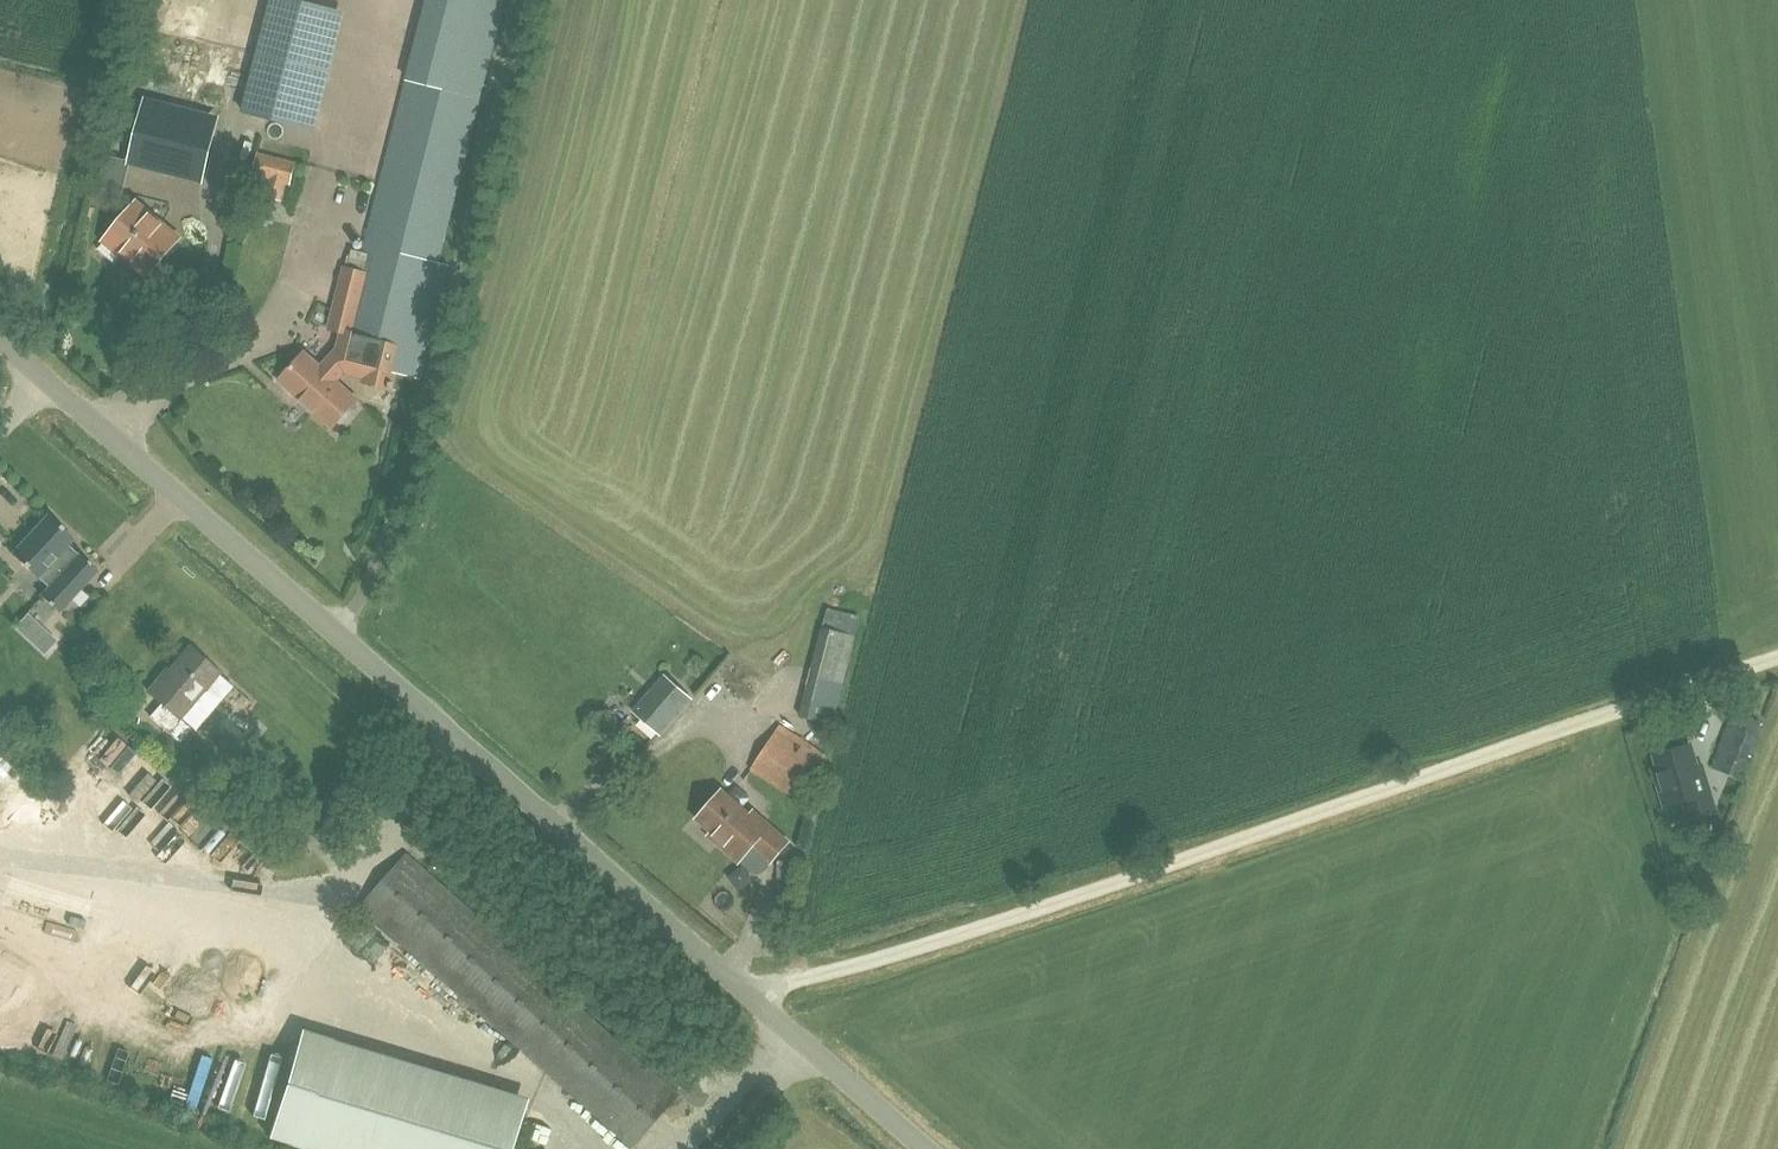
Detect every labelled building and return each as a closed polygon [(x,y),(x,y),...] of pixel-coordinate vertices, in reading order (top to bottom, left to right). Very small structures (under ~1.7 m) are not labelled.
[(302,127),(333,8),(303,0),(270,0),(241,112),(302,127)] [(364,244),(440,261),(484,88),(498,91),(519,0),(425,0),(364,244)] [(128,161),(203,181),(219,118),(144,99),(128,161)] [(268,179),(264,196),(282,201),(287,184),(291,185),(297,161),(258,151),(252,175),(268,179)] [(136,257),(150,270),(178,239),(137,203),(111,231),(138,255),(136,257)] [(408,348),(402,374),(424,378),(449,264),(372,248),(371,254),(367,270),(351,334),(408,348)] [(353,249),(348,266),(366,270),(371,254),(353,249)] [(305,352),(280,379),(332,427),(357,400),(335,380),(342,373),(362,378),(361,383),(394,390),(397,381),(400,382),(402,374),(408,348),(351,334),(340,332),(335,352),(321,367),(305,352)] [(80,553),(78,554),(76,557),(65,547),(68,544),(74,538),(48,514),(12,553),(37,577),(38,576),(49,586),(41,594),(59,611),(98,570),(80,553)] [(828,607),(822,626),(856,635),(861,615),(828,607)] [(856,635),(822,626),(821,626),(799,715),(834,724),(856,635)] [(55,641),(42,628),(29,641),(43,654),(55,641)] [(161,676),(149,689),(164,701),(151,716),(180,741),(192,727),(181,717),(197,698),(213,712),(235,686),(219,673),(220,672),(191,646),(163,678),(161,676)] [(691,697),(666,675),(634,711),(660,733),(691,697)] [(1762,722),(1731,711),(1712,764),(1742,775),(1762,722)] [(830,756),(781,723),(751,768),(799,800),(830,756)] [(94,753),(116,770),(135,747),(126,740),(121,747),(107,736),(94,753)] [(1691,814),(1713,807),(1702,773),(1698,775),(1689,745),(1656,755),(1665,785),(1661,786),(1667,803),(1686,797),(1691,814)] [(144,761),(136,792),(164,799),(172,768),(144,761)] [(76,786),(90,791),(98,767),(84,762),(76,786)] [(752,813),(723,788),(699,815),(724,837),(721,840),(742,858),(755,842),(773,858),(790,839),(755,809),(752,813)] [(139,826),(167,851),(185,830),(158,805),(139,826)] [(407,853),(361,906),(632,1147),(679,1093),(407,853)] [(302,1029),(270,1137),(311,1148),(516,1148),(531,1097),(302,1029)]
